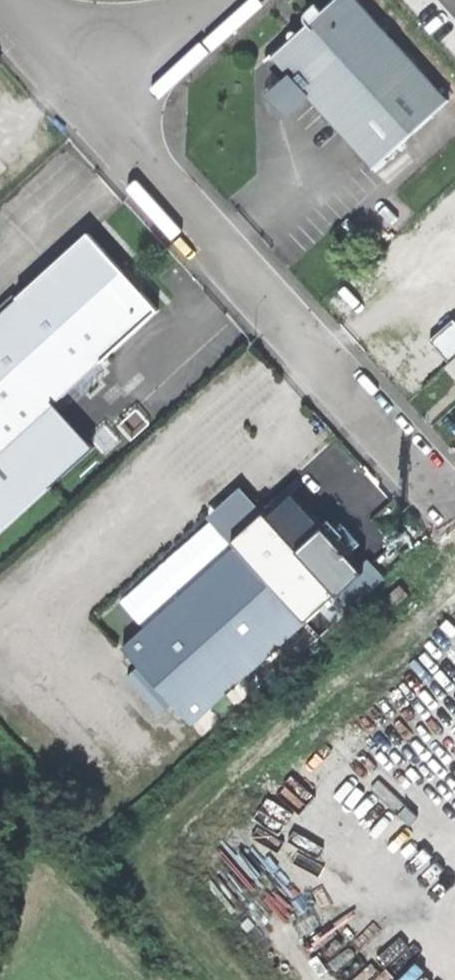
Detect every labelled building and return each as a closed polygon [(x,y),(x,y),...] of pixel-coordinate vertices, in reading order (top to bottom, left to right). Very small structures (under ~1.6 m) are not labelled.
[(449,101),(356,0),(334,0),(321,11),(315,5),(305,14),(304,17),(305,21),(308,25),(312,29),(301,39),(297,35),(295,33),(291,32),(289,34),(289,39),(271,56),(273,60),(275,59),(375,168),(449,101)] [(303,30),(297,35),(301,39),(312,29),(308,25),(303,30)] [(94,447),(55,404),(158,311),(141,291),(124,273),(88,234),(30,286),(32,287),(18,299),(0,315),(0,532),(94,447)] [(129,269),(124,273),(141,291),(146,287),(137,277),(129,269)] [(18,299),(14,294),(0,307),(0,315),(18,299)] [(446,368),(454,377),(454,360),(446,368)] [(207,518),(231,544),(264,514),(240,488),(207,518)] [(336,593),(360,571),(309,515),(293,497),(269,519),(336,593)] [(231,544),(235,548),(303,623),(336,593),(269,519),(264,514),(231,544)] [(191,724),(303,623),(235,548),(122,649),(191,724)]
